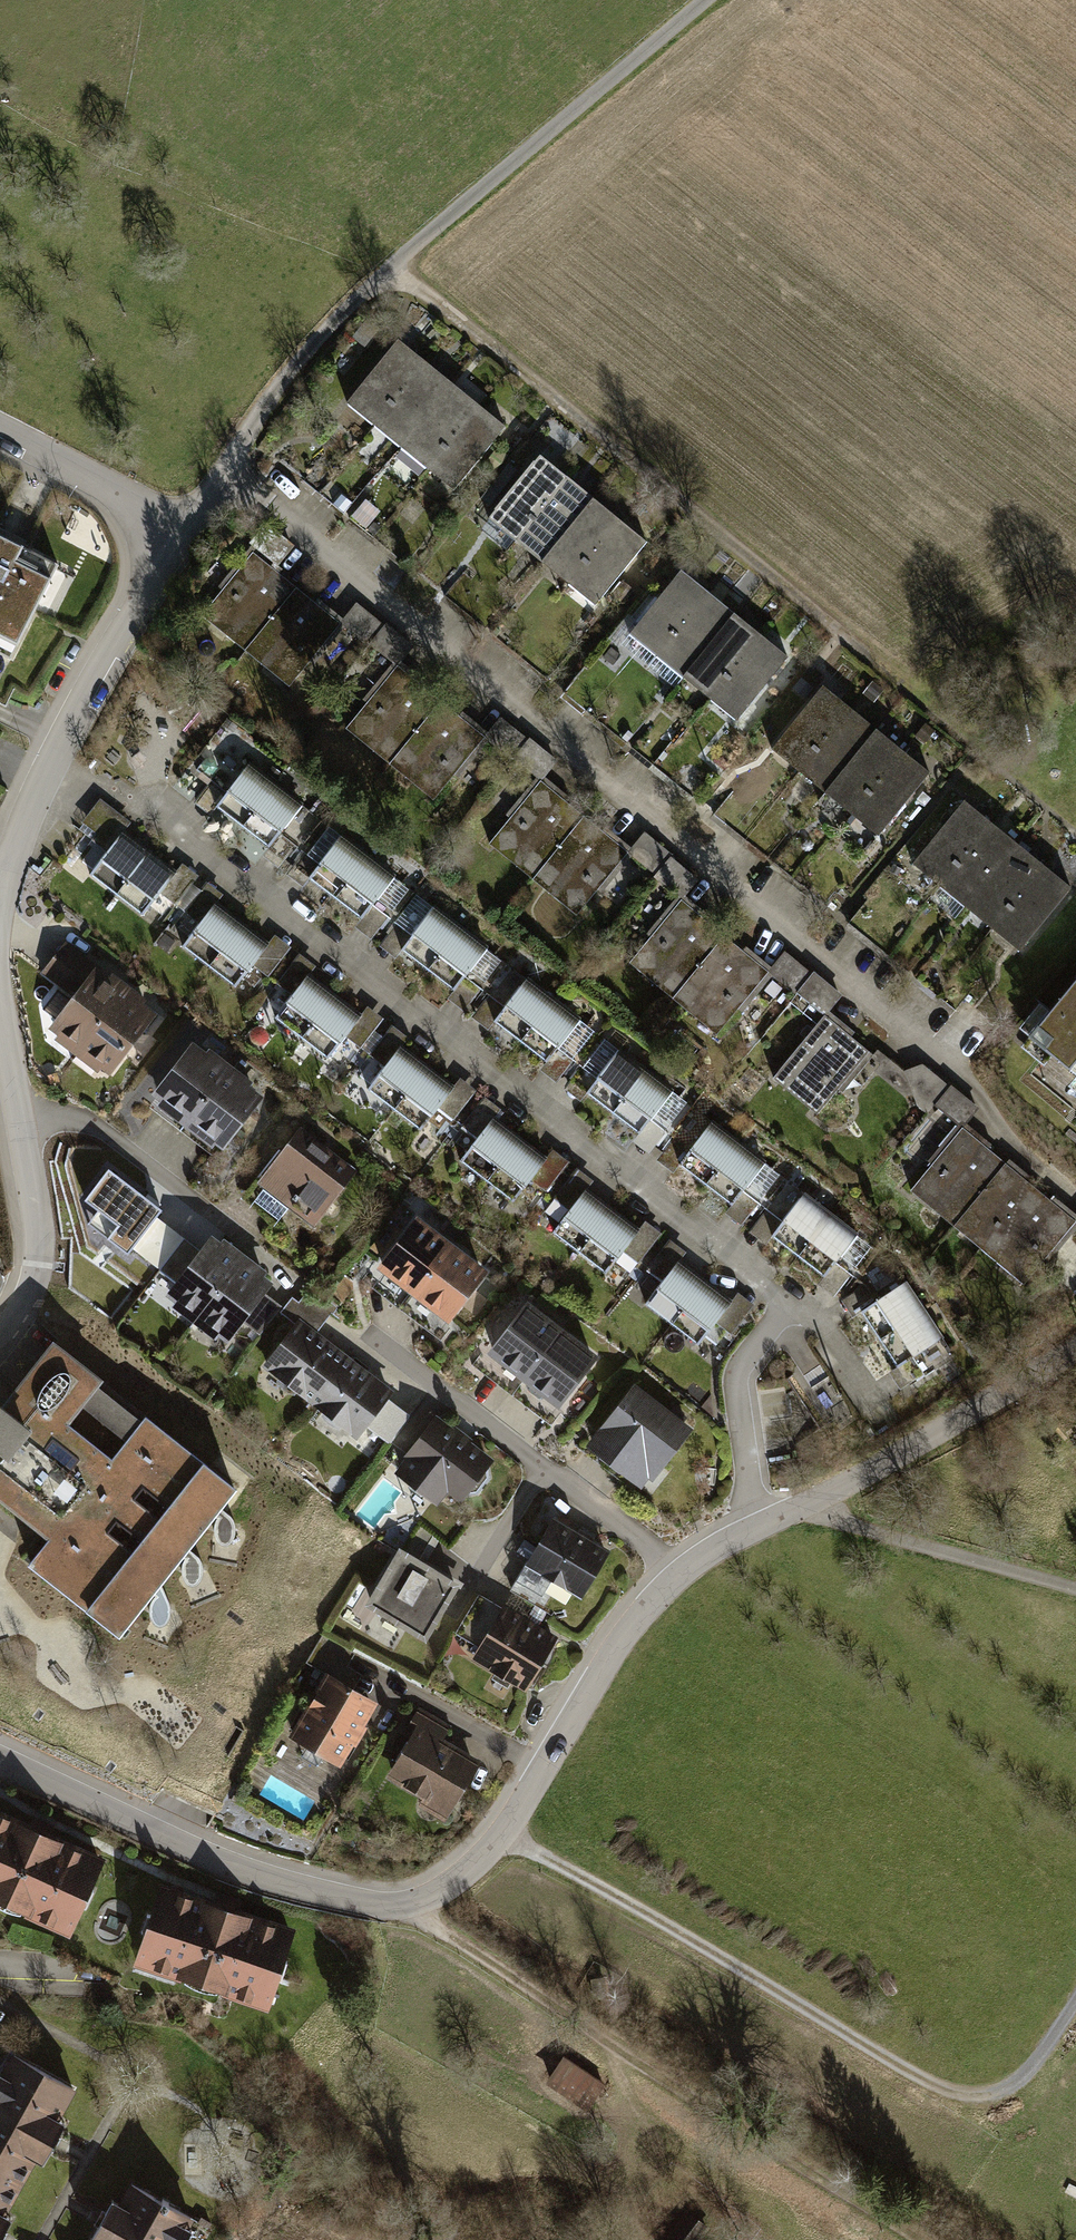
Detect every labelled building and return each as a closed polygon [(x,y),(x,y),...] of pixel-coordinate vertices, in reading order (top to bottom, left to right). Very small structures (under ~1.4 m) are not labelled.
[(351,402),(378,426),(429,366),(401,343),(351,402)] [(378,426),(404,448),(455,389),(429,366),(378,426)] [(404,448),(429,469),(479,409),(455,389),(404,448)] [(454,490),(505,431),(479,409),(429,469),(454,490)] [(490,517),(517,540),(568,481),(541,458),(490,517)] [(517,540),(544,563),(594,503),(568,481),(517,540)] [(544,563),(568,583),(618,524),(594,503),(544,563)] [(593,605),(644,546),(618,524),(568,583),(593,605)] [(67,559),(0,525),(0,652),(16,660),(67,559)] [(242,653),(296,588),(252,552),(199,618),(242,653)] [(632,630),(659,654),(710,594),(682,571),(632,630)] [(296,588),(242,653),(289,691),(342,626),(296,588)] [(659,654),(685,676),(736,616),(710,594),(659,654)] [(685,676),(709,696),(760,637),(736,616),(685,676)] [(735,718),(786,659),(760,637),(709,696),(735,718)] [(389,763),(437,703),(393,668),(346,729),(389,763)] [(768,745),(796,769),(847,709),(819,686),(768,745)] [(483,739),(437,703),(389,763),(435,799),(483,739)] [(796,769),(822,791),(873,732),(847,709),(796,769)] [(822,791),(846,812),(897,752),(873,732),(822,791)] [(872,833),(923,774),(897,752),(846,812),(872,833)] [(247,761),(214,804),(242,826),(275,782),(247,761)] [(582,815),(538,780),(488,844),(532,879),(582,815)] [(303,803),(275,782),(242,826),(269,847),(303,803)] [(914,861),(941,884),(992,825),(965,802),(914,861)] [(582,815),(532,879),(577,914),(627,850),(582,815)] [(941,884),(968,907),(1018,847),(992,825),(941,884)] [(121,832),(88,876),(116,897),(149,854),(121,832)] [(688,899),(704,878),(646,833),(630,854),(688,899)] [(338,834),(305,878),(333,899),(366,855),(338,834)] [(968,907),(992,927),(1043,868),(1018,847),(968,907)] [(177,875),(149,854),(116,897),(144,918),(177,875)] [(394,876),(366,855),(333,899),(361,920),(394,876)] [(1017,949),(1068,890),(1043,868),(992,927),(1017,949)] [(724,937),(681,900),(629,963),(672,999),(724,937)] [(214,903),(181,946),(209,968),(242,924),(214,903)] [(433,905),(400,948),(428,970),(461,926),(433,905)] [(270,945),(242,924),(209,968),(237,989),(270,945)] [(489,947),(461,926),(428,970),(456,991),(489,947)] [(724,937),(672,999),(715,1035),(767,972),(724,937)] [(42,1021),(73,1045),(120,983),(70,945),(49,972),(68,986),(42,1021)] [(306,976),(273,1020),(301,1041),(334,997),(306,976)] [(526,979),(493,1023),(521,1044),(554,1001),(526,979)] [(1031,1035),(1075,1071),(1075,979),(1031,1035)] [(120,983),(73,1045),(107,1070),(154,1009),(120,983)] [(362,1018),(334,997),(301,1041),(329,1062),(362,1018)] [(582,1022),(554,1001),(521,1044),(549,1065),(582,1022)] [(870,1066),(813,1022),(770,1076),(827,1120),(870,1066)] [(149,1092),(181,1117),(220,1066),(188,1041),(149,1092)] [(401,1046),(368,1089),(396,1111),(429,1067),(401,1046)] [(619,1050),(586,1094),(614,1115),(647,1071),(619,1050)] [(923,1062),(910,1077),(889,1060),(878,1074),(931,1117),(939,1107),(968,1129),(983,1110),(923,1062)] [(256,1093),(220,1066),(181,1117),(216,1144),(256,1093)] [(457,1088),(429,1067),(396,1111),(424,1132),(457,1088)] [(675,1092),(647,1071),(614,1115),(642,1136),(675,1092)] [(493,1115),(460,1159),(488,1180),(521,1137),(493,1115)] [(710,1119),(677,1162),(705,1184),(738,1140),(710,1119)] [(1005,1164),(961,1129),(913,1189),(956,1224),(1005,1164)] [(549,1158),(521,1137),(488,1180),(516,1201),(549,1158)] [(261,1181),(319,1227),(353,1183),(295,1138),(261,1181)] [(766,1161),(738,1140),(705,1184),(733,1205),(766,1161)] [(1005,1164),(956,1224),(991,1252),(1040,1193),(1005,1164)] [(163,1211),(108,1170),(84,1201),(118,1227),(108,1239),(129,1255),(163,1211)] [(582,1187),(549,1231),(577,1252),(610,1209),(582,1187)] [(802,1193),(769,1236),(797,1257),(830,1214),(802,1193)] [(1040,1193),(991,1252),(1026,1281),(1075,1221),(1040,1193)] [(638,1230),(610,1209),(577,1252),(605,1273),(638,1230)] [(858,1235),(830,1214),(797,1257),(824,1278),(858,1235)] [(380,1267),(412,1290),(447,1244),(416,1220),(380,1267)] [(159,1297),(191,1323),(242,1260),(210,1234),(159,1297)] [(482,1270),(447,1244),(412,1290),(447,1317),(482,1270)] [(677,1257),(644,1301),(672,1322),(705,1278),(677,1257)] [(242,1260),(191,1323),(220,1346),(272,1283),(242,1260)] [(733,1299),(705,1278),(672,1322),(700,1343),(733,1299)] [(925,1310),(907,1280),(862,1307),(880,1337),(925,1310)] [(520,1377),(560,1326),(526,1300),(486,1351),(520,1377)] [(942,1338),(925,1310),(880,1337),(897,1365),(942,1338)] [(263,1366),(312,1402),(347,1357),(298,1320),(263,1366)] [(520,1377),(558,1406),(597,1355),(560,1326),(520,1377)] [(0,1415),(0,1502),(49,1540),(27,1568),(118,1640),(235,1491),(53,1348),(0,1415)] [(392,1391),(347,1357),(312,1402),(357,1436),(392,1391)] [(586,1449),(642,1489),(694,1425),(640,1382),(586,1449)] [(441,1503),(451,1490),(463,1499),(492,1460),(433,1416),(394,1468),(441,1503)] [(548,1574),(584,1600),(614,1560),(561,1521),(522,1573),(539,1586),(548,1574)] [(425,1642),(456,1589),(394,1553),(363,1606),(425,1642)] [(471,1655),(524,1689),(556,1638),(504,1604),(471,1655)] [(290,1741),(340,1770),(376,1708),(326,1680),(290,1741)] [(390,1777),(452,1817),(483,1769),(420,1729),(390,1777)] [(60,1931),(94,1855),(0,1813),(0,1905),(60,1931)] [(162,1889),(131,1968),(257,2016),(288,1937),(162,1889)] [(548,2072),(589,2101),(606,2078),(564,2049),(548,2072)] [(19,2186),(74,2089),(12,2054),(0,2074),(0,2175),(19,2186)] [(19,2186),(0,2175),(0,2220),(19,2186)] [(96,2239),(180,2239),(193,2217),(126,2181),(96,2239)]
